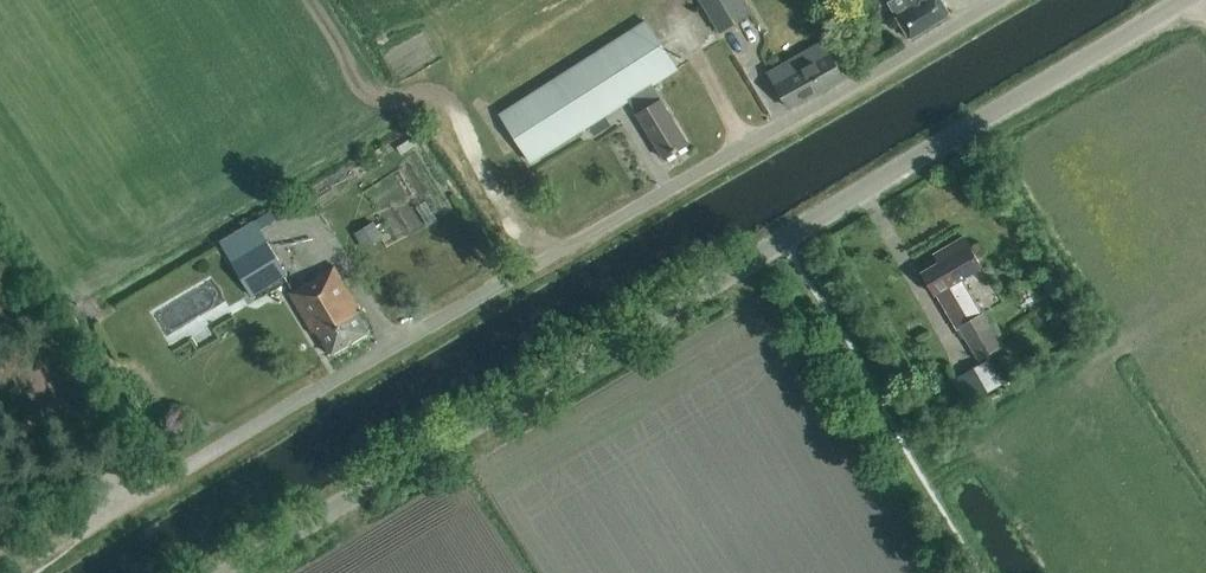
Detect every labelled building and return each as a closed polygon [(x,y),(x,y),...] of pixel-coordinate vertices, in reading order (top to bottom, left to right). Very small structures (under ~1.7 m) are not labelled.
[(755,13),(747,0),(701,0),(721,33),(755,13)] [(950,15),(941,0),(894,0),(888,4),(910,39),(950,15)] [(629,101),(664,159),(688,145),(652,87),(676,72),(645,24),(502,115),(532,163),(629,101)] [(821,44),(770,73),(776,83),(773,85),(788,110),(842,80),(821,44)] [(253,297),(288,276),(253,220),(220,241),(253,297)] [(356,228),(363,245),(384,237),(377,220),(356,228)] [(1002,347),(962,280),(983,268),(965,237),(941,251),(945,260),(923,273),(936,295),(938,294),(950,314),(952,313),(961,328),(967,324),(986,357),(1002,347)] [(331,356),(370,332),(356,309),(359,308),(334,267),(289,294),(314,335),(317,333),(331,356)] [(980,394),(994,387),(1001,384),(989,362),(982,366),(968,374),(980,394)]
